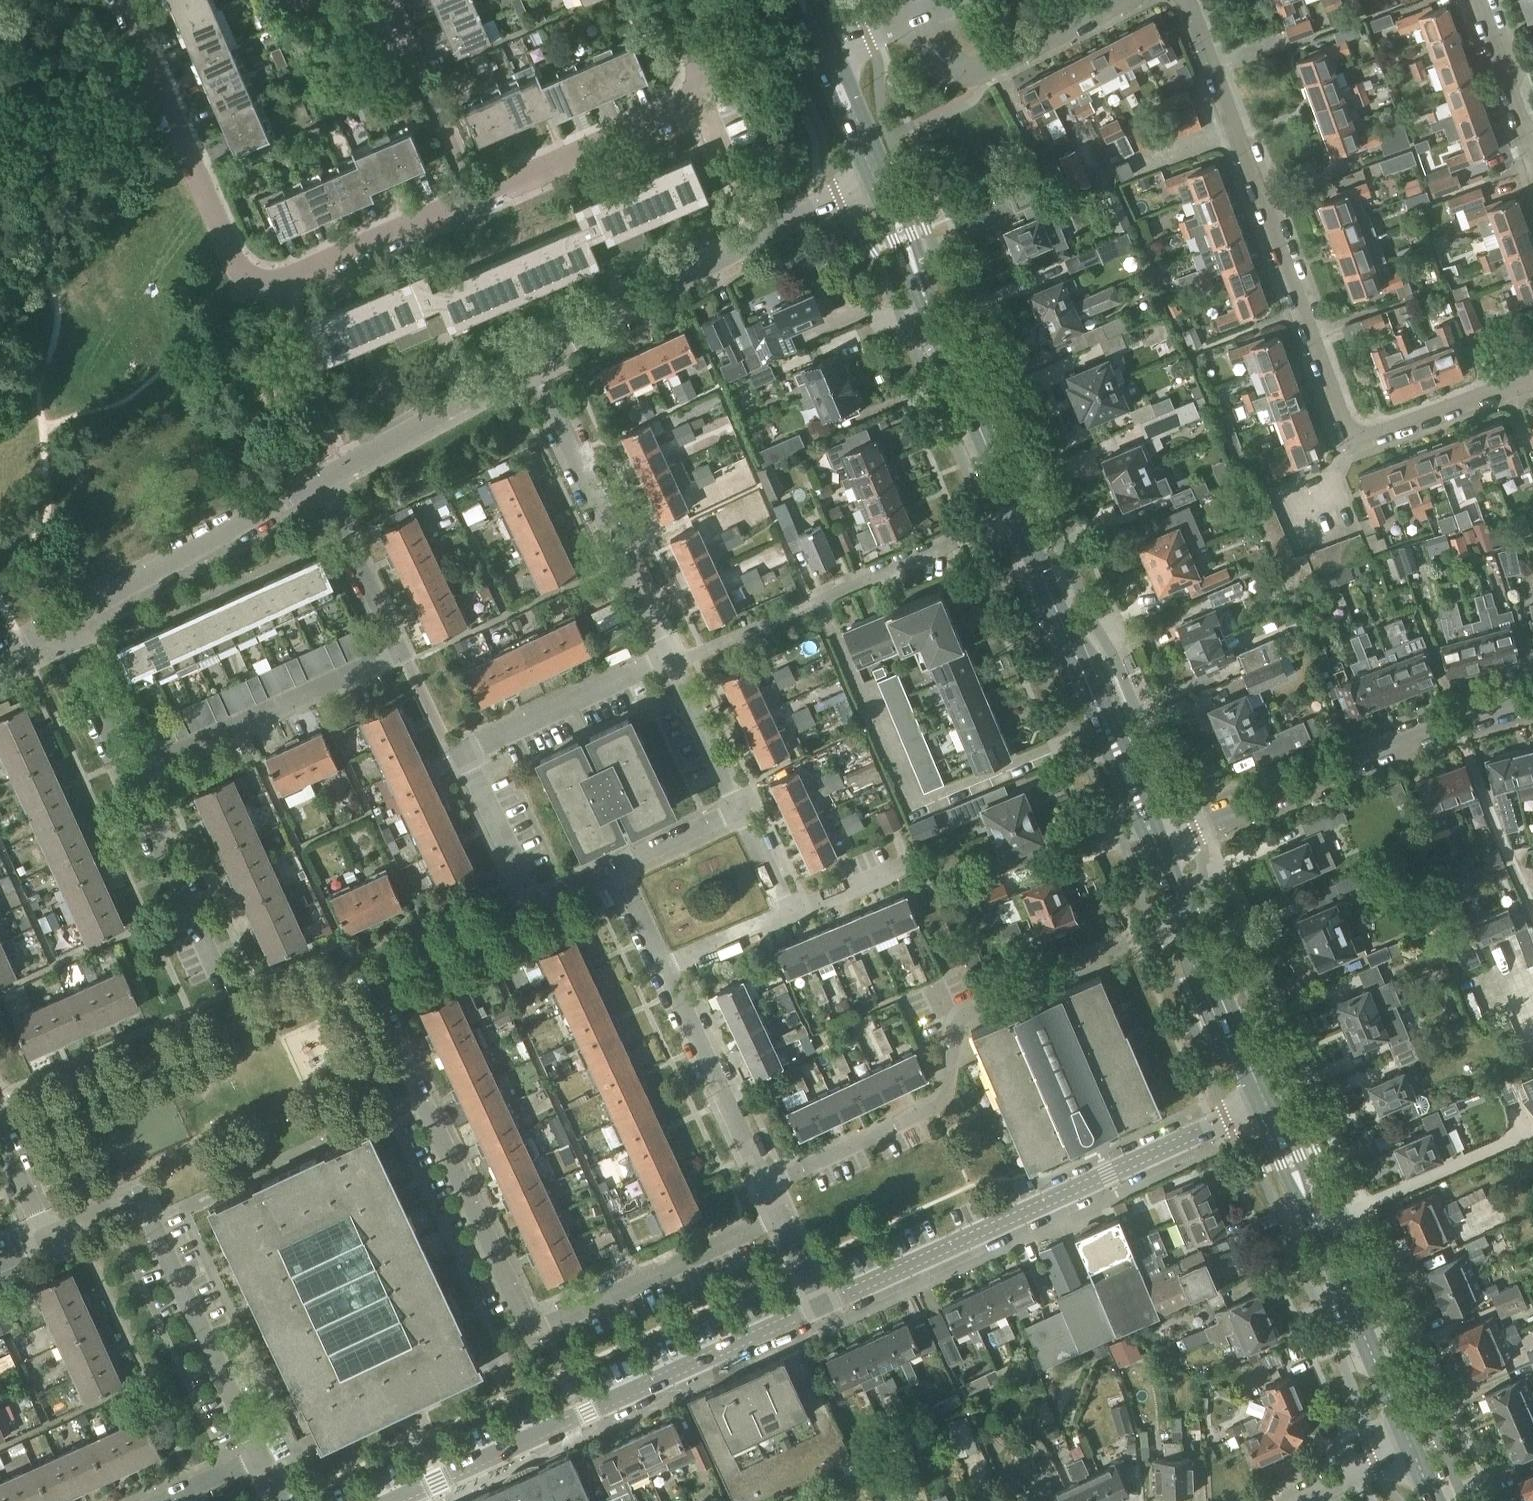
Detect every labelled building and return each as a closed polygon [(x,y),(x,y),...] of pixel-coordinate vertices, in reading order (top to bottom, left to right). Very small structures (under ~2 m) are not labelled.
[(215,10),(210,0),(188,0),(171,7),(179,25),(215,10)] [(475,5),(473,0),(436,0),(428,4),(432,13),(436,11),(440,20),(475,5)] [(524,6),(521,0),(512,0),(516,9),(524,6)] [(1281,16),(1292,12),(1288,0),(1275,0),(1281,16)] [(1335,8),(1332,0),(1322,0),(1326,11),(1335,8)] [(1528,22),(1532,20),(1532,0),(1520,0),(1528,22)] [(444,40),(483,23),(475,5),(440,20),(444,30),(440,31),(444,40)] [(524,6),(516,9),(520,18),(528,15),(524,6)] [(1426,39),(1454,29),(1446,6),(1433,11),(1432,8),(1396,21),(1400,33),(1421,25),(1426,39)] [(541,8),(534,11),(539,22),(545,19),(541,8)] [(186,44),(222,28),(215,10),(179,25),(186,44)] [(266,16),(264,10),(254,15),(257,21),(266,16)] [(1374,31),(1393,24),(1389,14),(1370,21),(1374,31)] [(568,18),(559,22),(562,31),(571,27),(572,27),(568,18)] [(1132,31),(1145,59),(1159,52),(1165,63),(1176,57),(1163,32),(1160,33),(1156,24),(1154,20),(1132,31)] [(1290,41),(1309,34),(1314,32),(1310,20),(1286,29),(1290,41)] [(456,57),(491,42),(483,23),(444,40),(447,48),(452,47),(456,57)] [(1357,25),(1333,34),(1336,43),(1345,39),(1360,34),(1357,25)] [(194,62),(230,46),(222,28),(186,44),(194,62)] [(1435,64),(1463,54),(1454,29),(1426,39),(1435,64)] [(1123,70),(1145,59),(1132,31),(1109,43),(1123,70)] [(1306,84),(1332,74),(1327,59),(1349,51),(1345,39),(1309,53),(1310,56),(1297,60),(1306,84)] [(1109,43),(1086,55),(1098,80),(1099,82),(1104,91),(1120,83),(1121,85),(1128,81),(1122,70),(1123,70),(1109,43)] [(614,53),(629,88),(648,80),(633,45),(614,53)] [(202,80),(238,65),(230,46),(194,62),(202,80)] [(592,54),(595,61),(610,96),(629,88),(614,53),(611,46),(592,54)] [(287,65),(280,47),(270,51),(278,69),(287,65)] [(503,49),(496,52),(499,58),(506,55),(503,49)] [(1444,88),(1472,78),(1463,54),(1435,64),(1444,88)] [(1099,82),(1098,80),(1086,55),(1062,67),(1076,94),(1082,104),(1090,100),(1091,100),(1085,89),(1099,82)] [(1413,72),(1424,68),(1421,60),(1410,64),(1413,72)] [(593,104),(610,96),(595,61),(577,68),(593,104)] [(210,98),(246,83),(238,65),(202,80),(210,98)] [(1082,104),(1076,94),(1062,67),(1040,78),(1053,105),(1065,99),(1071,110),(1074,108),(1082,104)] [(575,112),(593,104),(577,68),(559,76),(575,112)] [(1413,72),(1413,73),(1416,81),(1427,76),(1424,68),(1413,72)] [(1195,81),(1188,69),(1178,74),(1184,87),(1195,81)] [(1313,104),(1314,108),(1341,98),(1352,94),(1351,90),(1349,86),(1338,90),(1332,74),(1306,84),(1313,104)] [(542,83),(541,84),(553,113),(556,120),(575,112),(559,76),(542,83)] [(520,85),(535,121),(553,113),(541,84),(538,77),(520,85)] [(1135,94),(1143,90),(1137,77),(1128,81),(1134,92),(1134,91),(1135,94)] [(1039,137),(1049,132),(1046,124),(1058,118),(1052,106),(1053,105),(1040,78),(1018,89),(1025,102),(1022,103),(1035,130),(1039,137)] [(1453,113),(1481,103),(1472,78),(1444,88),(1448,100),(1435,105),(1436,109),(1438,108),(1441,117),(1453,113)] [(1126,96),(1134,92),(1128,81),(1121,85),(1126,96)] [(1351,90),(1352,94),(1363,90),(1360,82),(1349,86),(1351,90)] [(218,116),(254,101),(246,83),(210,98),(218,116)] [(516,128),(535,121),(520,85),(501,93),(516,128)] [(1169,112),(1193,103),(1188,90),(1164,99),(1169,112)] [(1315,111),(1323,132),(1350,123),(1345,111),(1368,103),(1363,90),(1352,94),(1341,98),(1314,108),(1315,111)] [(498,136),(516,128),(501,93),(483,101),(498,136)] [(1082,104),(1087,115),(1095,111),(1090,100),(1082,104)] [(226,135),(262,119),(254,101),(218,116),(226,135)] [(479,144),(498,136),(483,101),(464,109),(479,144)] [(1490,127),(1481,103),(1453,113),(1441,117),(1430,121),(1429,121),(1432,132),(1444,128),(1449,141),(1461,137),(1490,127)] [(1080,119),(1087,115),(1082,104),(1074,108),(1080,119)] [(1157,120),(1165,142),(1202,128),(1194,106),(1157,120)] [(1430,121),(1441,117),(1438,108),(1436,109),(1427,112),(1430,121)] [(234,154),(262,142),(270,139),(262,119),(226,135),(234,154)] [(1106,144),(1124,135),(1117,119),(1098,127),(1106,144)] [(1153,146),(1165,142),(1157,120),(1144,125),(1153,146)] [(333,127),(330,121),(320,125),(323,132),(333,127)] [(1382,141),(1378,131),(1377,129),(1355,137),(1350,123),(1323,132),(1332,156),(1344,151),(1345,154),(1379,142),(1382,141)] [(1382,141),(1379,142),(1383,153),(1409,143),(1402,123),(1378,131),(1382,141)] [(1141,151),(1153,146),(1144,125),(1133,129),(1141,151)] [(1490,127),(1461,137),(1467,151),(1445,159),(1449,171),(1486,158),(1485,155),(1498,151),(1490,127)] [(406,176),(425,168),(410,132),(391,140),(406,176)] [(1414,142),(1417,152),(1430,147),(1426,138),(1414,142)] [(389,184),(406,176),(391,140),(373,148),(389,184)] [(264,158),(260,147),(238,157),(243,167),(264,158)] [(373,148),(355,156),(358,163),(370,192),(389,184),(373,148)] [(1091,184),(1074,149),(1058,157),(1071,185),(1086,186),(1091,184)] [(1379,161),(1379,162),(1383,175),(1416,163),(1411,150),(1379,161)] [(1111,164),(1121,159),(1117,155),(1109,159),(1111,164)] [(390,282),(408,275),(409,278),(408,279),(411,284),(312,327),(310,322),(309,322),(326,363),(393,334),(400,350),(435,335),(425,311),(439,305),(450,330),(600,265),(590,241),(604,234),(614,259),(615,259),(615,258),(649,243),(642,227),(708,199),(690,157),(689,158),(691,164),(593,207),(590,200),(589,201),(587,197),(605,189),(600,178),(567,193),(583,230),(436,293),(420,256),(385,271),(390,282)] [(1122,179),(1134,173),(1127,160),(1115,166),(1122,179)] [(357,163),(340,170),(355,207),(373,199),(370,192),(358,163),(357,163)] [(1045,164),(1036,168),(1043,183),(1052,179),(1045,164)] [(1195,198),(1223,188),(1215,164),(1202,169),(1201,167),(1165,180),(1169,191),(1177,188),(1183,203),(1190,200),(1195,198)] [(337,215),(355,207),(340,170),(321,178),(337,215)] [(1107,186),(1108,172),(1095,171),(1094,186),(1107,186)] [(1433,197),(1460,187),(1456,175),(1429,183),(1433,197)] [(1138,180),(1142,190),(1151,187),(1147,176),(1138,180)] [(318,223),(337,215),(321,178),(303,186),(318,223)] [(1417,178),(1403,183),(1407,195),(1421,190),(1417,178)] [(1326,224),(1327,227),(1334,224),(1355,217),(1355,216),(1365,212),(1359,198),(1370,194),(1366,183),(1330,196),(1331,199),(1318,204),(1326,224)] [(297,224),(300,230),(315,224),(318,223),(303,186),(285,194),(297,224)] [(270,213),(281,239),(300,230),(297,224),(285,194),(281,187),(254,199),(254,198),(252,199),(261,219),(262,218),(262,217),(270,213)] [(1204,223),(1232,212),(1223,188),(1195,198),(1190,200),(1195,213),(1193,217),(1190,219),(1191,224),(1193,227),(1204,223)] [(1463,208),(1482,201),(1484,200),(1480,188),(1446,200),(1451,213),(1455,211),(1463,208)] [(1407,208),(1415,205),(1428,201),(1425,190),(1403,198),(1407,208)] [(1129,224),(1116,193),(1102,199),(1116,230),(1129,224)] [(1482,201),(1463,208),(1469,225),(1477,222),(1482,236),(1496,232),(1517,224),(1524,222),(1516,198),(1503,203),(1502,200),(1484,207),(1482,201)] [(1017,258),(1037,250),(1047,245),(1054,262),(1070,256),(1066,247),(1068,247),(1053,212),(1038,218),(1024,224),(1023,221),(1016,224),(1017,227),(1005,232),(1017,258)] [(1213,247),(1241,236),(1232,212),(1204,223),(1193,227),(1195,235),(1196,237),(1208,233),(1213,247)] [(1327,227),(1335,251),(1364,241),(1358,224),(1355,217),(1334,224),(1327,227)] [(1181,231),(1193,227),(1191,224),(1190,219),(1178,223),(1179,224),(1181,231)] [(1490,252),(1493,260),(1504,256),(1532,246),(1525,224),(1524,222),(1517,224),(1496,232),(1482,236),(1488,252),(1490,252)] [(1195,235),(1193,227),(1181,231),(1184,239),(1195,235)] [(1126,232),(1106,241),(1114,258),(1134,249),(1126,232)] [(1201,251),(1207,268),(1210,276),(1222,271),(1250,261),(1241,236),(1213,247),(1201,251)] [(1378,245),(1375,237),(1364,241),(1335,251),(1344,276),(1373,265),(1367,250),(1378,245)] [(1063,260),(1069,272),(1100,259),(1095,246),(1063,260)] [(1513,280),(1532,273),(1532,247),(1532,246),(1504,256),(1513,280)] [(1482,264),(1493,260),(1490,252),(1488,252),(1479,255),(1482,264)] [(1485,272),(1496,268),(1493,260),(1482,264),(1485,272)] [(1231,296),(1259,285),(1250,261),(1222,271),(1231,296)] [(1367,297),(1394,286),(1399,298),(1412,294),(1408,282),(1403,283),(1399,272),(1390,275),(1385,261),(1373,265),(1344,276),(1352,298),(1365,294),(1367,297)] [(1450,276),(1462,271),(1459,262),(1446,267),(1450,276)] [(1199,280),(1210,276),(1207,268),(1196,272),(1199,280)] [(1200,281),(1199,280),(1196,272),(1177,278),(1181,288),(1200,281)] [(1509,309),(1509,311),(1532,303),(1532,273),(1513,280),(1518,294),(1498,301),(1502,311),(1509,309)] [(1199,280),(1200,281),(1202,288),(1213,284),(1210,276),(1199,280)] [(1040,318),(1072,305),(1066,292),(1077,287),(1073,277),(1062,282),(1031,295),(1040,318)] [(1259,285),(1231,296),(1236,310),(1215,318),(1220,329),(1256,316),(1255,313),(1268,308),(1259,285)] [(1455,301),(1469,296),(1465,285),(1451,290),(1455,301)] [(1092,313),(1119,301),(1113,287),(1072,305),(1040,318),(1040,319),(1042,318),(1051,341),(1052,341),(1056,348),(1069,343),(1069,342),(1068,340),(1066,335),(1082,328),(1075,314),(1079,312),(1079,313),(1090,308),(1092,313)] [(760,321),(746,327),(752,341),(763,365),(796,351),(788,333),(823,318),(821,314),(822,314),(825,310),(820,299),(815,298),(814,298),(813,295),(805,298),(802,291),(798,288),(793,290),(792,295),(795,302),(788,305),(787,302),(773,308),(779,321),(763,328),(760,321)] [(1436,307),(1449,302),(1444,291),(1431,296),(1436,307)] [(1465,331),(1466,331),(1480,326),(1469,296),(1455,301),(1465,331)] [(1365,332),(1385,325),(1381,313),(1361,320),(1365,332)] [(737,348),(722,314),(702,324),(713,348),(724,343),(732,361),(720,366),(726,381),(747,373),(746,372),(763,365),(752,341),(737,348)] [(1121,316),(1082,333),(1087,347),(1099,342),(1128,330),(1121,316)] [(1430,354),(1440,382),(1463,374),(1458,361),(1461,359),(1447,323),(1436,327),(1444,349),(1430,354)] [(1189,350),(1202,345),(1194,326),(1181,331),(1189,350)] [(1128,330),(1099,342),(1105,354),(1133,342),(1128,330)] [(1415,359),(1405,331),(1395,335),(1400,350),(1405,363),(1415,391),(1440,382),(1430,354),(1415,359)] [(663,342),(675,368),(697,358),(685,332),(663,342)] [(1258,370),(1287,359),(1279,337),(1266,341),(1264,338),(1228,352),(1232,363),(1244,359),(1249,373),(1258,370)] [(654,378),(675,368),(663,342),(642,352),(654,378)] [(1372,351),(1385,387),(1387,386),(1392,399),(1415,391),(1405,363),(1400,350),(1386,355),(1383,347),(1372,351)] [(620,362),(632,388),(654,378),(642,352),(620,362)] [(1194,356),(1197,366),(1203,364),(1206,358),(1204,352),(1194,356)] [(802,399),(849,378),(848,376),(845,377),(836,355),(794,373),(804,397),(801,398),(802,399)] [(1267,394),(1296,384),(1294,379),(1287,359),(1258,370),(1267,394)] [(1074,402),(1114,385),(1108,373),(1112,371),(1108,360),(1068,377),(1072,386),(1068,388),(1074,402)] [(611,398),(632,388),(620,362),(599,372),(611,398)] [(753,388),(775,378),(770,366),(748,375),(753,388)] [(849,378),(802,399),(805,408),(813,404),(812,402),(816,400),(824,418),(841,410),(845,418),(859,412),(850,391),(854,389),(849,378)] [(682,383),(689,399),(696,395),(689,380),(682,383)] [(681,403),(689,399),(682,383),(673,387),(681,403)] [(1276,419),(1305,409),(1296,384),(1267,394),(1256,399),(1259,407),(1263,409),(1266,408),(1271,420),(1276,419)] [(1114,385),(1074,402),(1080,417),(1085,415),(1088,423),(1128,406),(1124,397),(1119,398),(1114,385)] [(1195,385),(1189,388),(1193,398),(1199,395),(1195,385)] [(1245,403),(1256,399),(1253,391),(1242,394),(1245,403)] [(1112,484),(1149,469),(1144,457),(1163,449),(1158,438),(1178,429),(1177,427),(1199,417),(1198,414),(1209,410),(1203,397),(1158,416),(1159,417),(1140,424),(1147,442),(1103,460),(1112,484)] [(1174,408),(1169,397),(1150,405),(1150,404),(1130,412),(1135,424),(1151,417),(1174,408)] [(1259,407),(1256,399),(1245,403),(1248,411),(1259,407)] [(639,403),(647,418),(655,415),(647,400),(639,403)] [(639,422),(647,418),(639,403),(632,407),(639,422)] [(1285,443),(1314,432),(1305,409),(1276,419),(1285,443)] [(1225,438),(1236,434),(1228,414),(1218,417),(1225,438)] [(692,430),(705,424),(702,417),(689,423),(673,430),(677,437),(692,430)] [(1507,436),(1502,423),(1480,431),(1490,459),(1488,460),(1493,473),(1509,467),(1512,475),(1523,471),(1510,435),(1507,436)] [(632,458),(659,446),(649,424),(622,437),(626,445),(632,458)] [(692,430),(677,437),(680,446),(696,438),(692,430)] [(886,463),(876,440),(862,445),(856,431),(834,440),(849,476),(849,477),(850,477),(873,467),(875,468),(885,464),(886,463)] [(1476,464),(1488,460),(1490,459),(1480,431),(1455,440),(1466,468),(1475,495),(1484,492),(1478,477),(1481,476),(1476,464)] [(1270,465),(1274,477),(1311,463),(1310,460),(1322,455),(1314,432),(1285,443),(1291,458),(1270,465)] [(799,434),(777,443),(784,458),(806,449),(799,434)] [(1236,434),(1225,438),(1233,458),(1243,454),(1236,434)] [(1475,495),(1466,468),(1455,440),(1431,449),(1441,477),(1456,472),(1465,498),(1475,495)] [(659,446),(632,458),(636,466),(642,480),(669,467),(659,446)] [(1416,486),(1441,477),(1431,449),(1406,458),(1416,486)] [(1420,496),(1416,486),(1406,458),(1382,467),(1392,495),(1404,490),(1408,501),(1420,496)] [(646,488),(652,501),(679,489),(678,488),(690,482),(681,462),(669,467),(642,480),(646,488)] [(853,485),(859,498),(882,488),(884,490),(895,485),(898,484),(896,479),(894,474),(891,475),(886,463),(885,464),(875,468),(873,467),(850,477),(849,477),(849,476),(841,479),(845,488),(853,485)] [(513,536),(550,519),(540,497),(544,495),(540,485),(536,487),(525,464),(514,470),(513,468),(509,470),(510,472),(487,482),(488,483),(491,482),(516,535),(513,536)] [(770,500),(785,494),(773,464),(758,471),(770,500)] [(712,473),(712,472),(708,465),(693,472),(697,480),(712,473)] [(1378,500),(1392,495),(1382,467),(1358,475),(1363,488),(1361,489),(1373,525),(1385,521),(1378,500)] [(1149,469),(1112,484),(1122,508),(1168,489),(1163,477),(1154,481),(1149,469)] [(700,488),(715,481),(716,481),(712,473),(697,480),(700,488)] [(1251,492),(1262,487),(1256,474),(1245,478),(1251,492)] [(823,497),(833,493),(830,484),(819,488),(823,497)] [(862,507),(868,520),(891,510),(893,511),(904,506),(895,485),(884,490),(882,488),(859,498),(854,500),(858,509),(862,507)] [(1169,495),(1174,507),(1195,498),(1190,486),(1169,495)] [(679,489),(652,501),(662,523),(689,510),(679,489)] [(441,515),(454,510),(445,491),(431,497),(437,508),(438,508),(441,515)] [(1432,506),(1428,493),(1420,496),(1424,509),(1432,506)] [(1254,514),(1272,505),(1268,495),(1249,503),(1254,514)] [(1420,496),(1408,501),(1412,513),(1424,509),(1420,496)] [(1174,511),(1179,523),(1202,513),(1197,501),(1174,511)] [(1258,524),(1277,515),(1272,505),(1254,514),(1258,524)] [(839,506),(828,510),(832,519),(842,515),(839,506)] [(863,550),(913,529),(904,506),(893,511),(891,510),(868,520),(870,526),(871,527),(856,533),(863,550)] [(397,564),(407,587),(442,570),(416,517),(419,515),(419,514),(397,525),(396,523),(392,525),(393,527),(381,532),(392,555),(388,557),(392,566),(397,564)] [(1262,534),(1281,525),(1277,515),(1258,524),(1262,534)] [(1439,532),(1440,531),(1441,533),(1455,527),(1451,515),(1436,520),(1440,529),(1438,529),(1439,532)] [(473,531),(487,525),(483,517),(469,524),(473,531)] [(1520,538),(1531,534),(1525,517),(1513,521),(1520,538)] [(550,519),(513,536),(513,537),(516,536),(542,589),(538,590),(539,592),(561,581),(562,582),(566,580),(565,579),(576,574),(566,551),(570,549),(565,539),(561,541),(550,519)] [(800,535),(795,525),(784,530),(793,552),(804,547),(815,571),(837,562),(821,526),(800,535)] [(1266,544),(1285,535),(1281,525),(1262,534),(1266,544)] [(725,541),(741,534),(737,526),(722,534),(725,541)] [(1149,568),(1192,550),(1185,535),(1182,526),(1139,544),(1149,568)] [(681,562),(707,550),(697,528),(671,541),(681,562)] [(846,551),(854,548),(846,528),(838,532),(846,551)] [(1503,541),(1500,528),(1487,532),(1491,544),(1503,541)] [(1466,543),(1473,541),(1470,530),(1462,532),(1466,543)] [(1373,553),(1387,548),(1383,537),(1376,539),(1374,533),(1367,535),(1373,553)] [(741,534),(725,541),(729,549),(745,542),(741,534)] [(1348,538),(1357,562),(1368,558),(1360,534),(1348,538)] [(1270,554),(1289,545),(1285,535),(1266,544),(1270,554)] [(1447,539),(1449,546),(1453,559),(1468,555),(1461,535),(1447,539)] [(1347,566),(1348,565),(1357,562),(1348,538),(1338,542),(1347,566)] [(1435,550),(1449,546),(1447,539),(1433,542),(1435,550)] [(1336,570),(1347,566),(1338,542),(1327,546),(1336,570)] [(1275,564),(1293,556),(1289,545),(1270,554),(1275,564)] [(1397,549),(1405,573),(1418,568),(1409,545),(1397,549)] [(1316,550),(1325,574),(1332,571),(1336,570),(1327,546),(1316,550)] [(1392,577),(1405,573),(1397,549),(1396,547),(1383,552),(1392,577)] [(1505,576),(1520,573),(1515,547),(1497,552),(1505,576)] [(707,550),(681,562),(691,584),(717,571),(707,550)] [(1192,550),(1149,568),(1159,592),(1185,582),(1191,597),(1231,580),(1226,567),(1203,576),(1198,565),(1192,550)] [(1319,576),(1325,574),(1316,550),(1305,554),(1314,578),(1319,576)] [(1285,589),(1314,578),(1305,554),(1304,555),(1294,556),(1293,556),(1275,564),(1285,589)] [(298,570),(315,606),(335,597),(318,560),(298,570)] [(1338,585),(1354,578),(1348,565),(1347,566),(1336,570),(1332,571),(1338,585)] [(444,568),(442,570),(407,587),(418,609),(413,611),(417,620),(422,618),(432,641),(444,636),(445,638),(448,636),(448,634),(471,624),(470,623),(467,624),(442,571),(445,570),(444,568)] [(741,576),(745,584),(761,577),(757,569),(741,576)] [(295,615),(315,606),(298,570),(278,579),(295,615)] [(701,605),(727,593),(717,571),(691,584),(701,605)] [(1332,571),(1325,574),(1319,576),(1325,590),(1338,585),(1332,571)] [(748,591),(764,584),(761,577),(745,584),(748,591)] [(275,624),(295,615),(278,579),(259,588),(275,624)] [(1238,581),(1206,594),(1212,607),(1244,593),(1238,581)] [(487,587),(478,591),(482,602),(492,598),(487,587)] [(256,633),(275,624),(259,588),(239,597),(256,633)] [(1510,610),(1497,614),(1491,592),(1482,594),(1488,616),(1492,632),(1494,643),(1493,644),(1496,654),(1499,653),(1501,662),(1519,657),(1510,628),(1514,627),(1510,610)] [(727,593),(701,605),(711,627),(737,614),(727,593)] [(1492,632),(1488,616),(1482,594),(1474,596),(1479,620),(1470,622),(1482,667),(1501,662),(1499,653),(1496,654),(1493,644),(1494,643),(1492,632)] [(888,613),(884,614),(899,647),(911,642),(921,665),(930,661),(964,647),(944,599),(935,603),(932,595),(888,613)] [(236,642),(256,633),(239,597),(219,605),(236,642)] [(1462,624),(1456,601),(1447,603),(1447,604),(1452,627),(1459,651),(1461,652),(1464,662),(1461,663),(1463,673),(1482,667),(1470,622),(1462,624)] [(550,611),(547,604),(539,608),(542,615),(550,611)] [(1447,677),(1463,673),(1461,663),(1464,662),(1461,652),(1459,651),(1452,627),(1447,604),(1438,606),(1441,618),(1448,643),(1438,646),(1447,677)] [(216,651),(236,642),(219,605),(200,614),(216,651)] [(1220,638),(1223,637),(1217,622),(1220,621),(1217,612),(1179,629),(1188,651),(1220,638)] [(197,660),(216,651),(200,614),(180,623),(197,660)] [(880,655),(899,647),(884,614),(877,618),(876,615),(865,620),(880,655)] [(519,641),(536,679),(559,668),(561,673),(570,668),(568,664),(591,653),(585,642),(587,641),(585,637),(584,638),(574,616),(573,616),(574,619),(520,644),(519,641)] [(523,627),(519,619),(512,622),(516,631),(523,627)] [(1392,622),(1397,634),(1405,631),(1401,619),(1392,622)] [(858,665),(880,655),(865,620),(852,625),(853,627),(844,631),(858,665)] [(1389,637),(1397,634),(1392,622),(1384,625),(1389,637)] [(200,668),(197,660),(180,623),(160,632),(175,665),(177,669),(181,677),(200,668)] [(1420,637),(1409,641),(1405,631),(1397,634),(1401,644),(1410,668),(1408,669),(1412,679),(1415,678),(1419,687),(1435,681),(1424,652),(1426,652),(1420,637)] [(177,669),(175,665),(160,632),(141,641),(157,678),(177,669)] [(1358,635),(1363,647),(1371,644),(1366,632),(1358,635)] [(1401,694),(1419,687),(1415,678),(1412,679),(1408,669),(1410,668),(1401,644),(1397,634),(1389,637),(1393,647),(1383,651),(1385,656),(1390,666),(1401,694)] [(1355,650),(1363,647),(1358,635),(1350,638),(1355,650)] [(1217,663),(1234,656),(1234,655),(1237,653),(1234,647),(1225,650),(1220,638),(1188,651),(1196,672),(1206,668),(1209,676),(1221,671),(1217,663)] [(1246,673),(1279,659),(1296,652),(1292,642),(1277,649),(1272,638),(1237,653),(1246,673)] [(330,655),(342,650),(336,639),(325,644),(330,655)] [(458,653),(471,646),(468,639),(466,640),(465,640),(465,639),(454,644),(458,653)] [(137,687),(157,678),(141,641),(120,651),(137,687)] [(514,689),(536,679),(519,641),(518,642),(519,645),(467,669),(465,666),(464,667),(475,689),(473,690),(475,694),(476,693),(482,705),(505,694),(506,698),(515,694),(516,694),(514,689)] [(930,661),(939,682),(975,667),(969,654),(967,655),(964,647),(930,661)] [(1329,660),(1323,647),(1312,652),(1330,697),(1338,694),(1346,715),(1367,707),(1355,678),(1347,682),(1343,672),(1340,661),(1332,659),(1329,660)] [(342,650),(330,655),(335,667),(347,661),(342,650)] [(1390,666),(1385,656),(1377,659),(1375,655),(1368,657),(1373,671),(1372,671),(1376,682),(1378,681),(1382,690),(1378,692),(1382,701),(1401,694),(1390,666)] [(291,673),(302,668),(297,656),(285,662),(291,673)] [(1367,707),(1382,701),(1378,692),(1382,690),(1378,681),(1376,682),(1372,671),(1373,671),(1368,657),(1360,660),(1365,675),(1355,678),(1367,707)] [(1279,659),(1246,673),(1242,675),(1251,694),(1287,678),(1279,659)] [(773,674),(776,681),(792,674),(798,671),(795,663),(773,674)] [(873,670),(876,678),(884,675),(881,667),(873,670)] [(939,682),(949,704),(982,690),(978,681),(980,681),(975,667),(939,682)] [(302,668),(291,673),(296,685),(307,679),(302,668)] [(732,702),(758,690),(748,668),(722,680),(732,702)] [(251,691),(263,686),(258,674),(246,680),(251,691)] [(792,674),(776,681),(780,689),(796,682),(792,674)] [(878,682),(883,693),(902,685),(897,674),(878,682)] [(883,693),(887,704),(907,696),(902,685),(883,693)] [(263,686),(251,691),(256,703),(268,697),(263,686)] [(758,690),(732,702),(742,723),(768,711),(758,690)] [(949,704),(958,727),(993,712),(988,698),(986,699),(982,690),(949,704)] [(212,709),(223,703),(218,692),(207,698),(212,709)] [(887,704),(892,715),(911,707),(907,696),(887,704)] [(1250,708),(1245,696),(1211,710),(1220,733),(1254,719),(1262,715),(1269,712),(1265,702),(1250,708)] [(223,703),(212,709),(217,720),(229,715),(223,703)] [(384,778),(422,760),(412,737),(416,735),(411,726),(407,728),(396,705),(385,710),(385,709),(381,711),(381,712),(358,723),(359,724),(362,723),(387,776),(384,777),(384,778)] [(892,715),(897,726),(916,718),(911,707),(892,715)] [(24,708),(9,715),(8,714),(3,716),(4,717),(0,719),(0,757),(3,756),(14,780),(50,764),(40,741),(44,739),(39,728),(34,730),(24,708)] [(796,724),(812,717),(808,708),(792,716),(796,724)] [(172,727),(184,721),(179,710),(167,715),(172,727)] [(752,745),(778,733),(768,711),(742,723),(752,745)] [(958,727),(967,749),(1003,734),(1002,733),(1000,734),(997,726),(999,725),(993,712),(958,727)] [(172,727),(167,715),(167,716),(178,738),(189,733),(184,721),(172,727)] [(1229,755),(1263,740),(1258,728),(1266,724),(1262,715),(1254,719),(1220,733),(1229,755)] [(812,717),(796,724),(799,731),(815,724),(812,717)] [(897,726),(901,737),(921,729),(916,718),(897,726)] [(636,747),(628,719),(590,737),(602,763),(591,769),(578,743),(540,761),(556,785),(552,787),(571,825),(575,823),(583,851),(621,833),(608,806),(620,801),(633,827),(671,809),(654,785),(658,783),(640,745),(636,747)] [(1259,763),(1310,741),(1301,721),(1265,737),(1267,742),(1252,749),(1259,763)] [(901,737),(906,748),(925,740),(921,729),(901,737)] [(341,744),(349,741),(344,730),(336,733),(341,744)] [(327,744),(322,732),(299,743),(297,738),(287,743),(289,747),(266,758),(271,769),(270,770),(272,774),(273,773),(284,795),(285,795),(283,792),(337,768),(338,771),(339,770),(329,748),(330,747),(328,743),(327,744)] [(778,733),(752,745),(762,766),(788,754),(778,733)] [(967,749),(977,771),(1010,757),(1006,748),(1008,747),(1003,734),(967,749)] [(906,748),(910,759),(928,752),(930,751),(928,746),(925,740),(906,748)] [(910,759),(915,770),(928,765),(935,762),(930,751),(928,752),(910,759)] [(1528,751),(1519,753),(1519,751),(1507,754),(1516,788),(1532,783),(1532,772),(1528,751)] [(1507,798),(1504,791),(1516,788),(1507,754),(1495,757),(1496,760),(1487,762),(1505,833),(1518,829),(1510,797),(1507,798)] [(410,832),(448,814),(437,792),(441,790),(437,780),(433,782),(422,760),(384,778),(385,778),(388,777),(413,830),(410,831),(410,832)] [(874,762),(845,774),(849,783),(877,771),(874,762)] [(915,770),(920,782),(928,778),(940,773),(935,762),(928,765),(915,770)] [(38,834),(74,817),(64,796),(68,794),(67,791),(63,782),(59,784),(50,764),(14,780),(38,834)] [(1447,773),(1459,804),(1470,800),(1470,802),(1468,803),(1474,817),(1483,814),(1465,766),(1447,773)] [(825,785),(840,777),(837,770),(821,777),(825,785)] [(781,806),(807,793),(797,772),(771,784),(781,806)] [(920,782),(924,793),(944,784),(940,773),(928,778),(920,782)] [(1451,807),(1459,804),(1447,773),(1432,778),(1450,826),(1459,823),(1453,808),(1451,809),(1451,807)] [(844,785),(840,777),(825,785),(828,793),(844,785)] [(1442,829),(1450,826),(1432,778),(1416,784),(1428,815),(1438,812),(1438,814),(1436,814),(1442,829)] [(221,851),(257,835),(232,780),(217,787),(216,786),(211,788),(212,789),(196,796),(206,818),(202,820),(207,832),(211,830),(221,851)] [(1406,800),(1398,780),(1383,786),(1386,794),(1390,792),(1395,804),(1406,800)] [(946,810),(952,824),(983,811),(992,834),(1036,816),(1034,811),(1031,807),(1029,804),(1027,802),(1026,802),(1022,793),(1004,801),(999,788),(946,810)] [(817,815),(810,801),(807,794),(807,793),(781,806),(791,827),(817,815)] [(376,814),(381,812),(379,806),(373,809),(376,814)] [(902,827),(893,807),(876,815),(885,835),(902,827)] [(1316,873),(1335,866),(1320,832),(1335,825),(1346,820),(1341,808),(1330,813),(1302,825),(1307,837),(1302,839),(1303,842),(1293,846),(1294,848),(1272,857),(1278,870),(1274,872),(1278,881),(1281,879),(1283,883),(1315,869),(1316,873)] [(845,827),(860,820),(857,812),(841,819),(845,827)] [(448,814),(410,832),(410,833),(413,831),(438,884),(435,885),(436,887),(459,876),(459,877),(463,875),(462,874),(474,869),(463,846),(467,844),(463,836),(462,834),(458,836),(448,814)] [(801,848),(826,836),(817,815),(791,827),(801,848)] [(937,824),(934,815),(915,823),(919,832),(937,824)] [(1036,816),(992,834),(1002,857),(994,860),(1000,874),(1029,862),(1024,849),(1042,841),(1039,832),(1039,828),(1038,825),(1037,821),(1036,817),(1036,816)] [(63,888),(98,872),(89,850),(93,848),(88,837),(83,839),(74,817),(38,834),(63,888)] [(860,820),(845,827),(848,835),(864,828),(860,820)] [(394,839),(395,839),(389,827),(381,830),(387,843),(394,839)] [(246,906),(282,889),(257,835),(221,851),(231,873),(226,875),(227,876),(231,886),(236,884),(246,906)] [(826,836),(801,848),(810,870),(836,857),(826,836)] [(387,843),(392,854),(399,851),(394,839),(387,843)] [(1487,873),(1503,867),(1498,852),(1482,858),(1484,864),(1487,873)] [(362,869),(360,863),(353,865),(356,872),(362,869)] [(1445,885),(1446,888),(1471,879),(1471,878),(1467,869),(1465,863),(1444,871),(1449,883),(1445,885)] [(1487,873),(1484,864),(1467,869),(1471,878),(1487,873)] [(27,872),(23,865),(16,868),(20,875),(27,872)] [(307,875),(304,869),(298,872),(301,878),(307,875)] [(396,892),(386,869),(385,870),(386,873),(333,897),(331,894),(330,895),(340,917),(339,918),(341,922),(342,921),(347,932),(370,922),(372,926),(382,922),(380,918),(403,907),(398,896),(399,896),(397,891),(396,892)] [(352,870),(343,873),(347,883),(356,879),(352,870)] [(98,872),(63,888),(87,943),(103,936),(103,937),(108,934),(108,933),(123,926),(113,905),(118,903),(112,891),(108,893),(98,872)] [(7,893),(15,890),(9,875),(1,879),(7,893)] [(1335,904),(1331,897),(1359,886),(1355,875),(1310,894),(1316,912),(1298,920),(1302,928),(1299,929),(1306,945),(1345,929),(1339,916),(1348,912),(1343,901),(1335,904)] [(1031,916),(1068,901),(1068,900),(1065,901),(1054,877),(1013,895),(1018,907),(1016,907),(1021,920),(1028,917),(1031,916)] [(1003,883),(985,891),(991,905),(1009,897),(1003,883)] [(282,889),(246,906),(255,927),(251,929),(255,939),(256,940),(260,939),(270,961),(286,953),(286,954),(291,952),(291,951),(306,944),(282,889)] [(308,903),(304,896),(297,899),(301,907),(308,903)] [(884,906),(895,932),(917,923),(906,897),(884,906)] [(37,900),(30,903),(33,910),(40,907),(37,900)] [(1031,916),(1028,917),(1032,927),(1037,925),(1043,939),(1078,924),(1068,901),(1031,916)] [(863,915),(873,941),(895,932),(884,906),(863,915)] [(1507,909),(1471,925),(1480,947),(1514,932),(1516,931),(1525,928),(1525,927),(1530,925),(1525,914),(1511,920),(1507,909)] [(52,912),(37,919),(44,933),(59,926),(52,912)] [(852,950),(873,941),(863,915),(841,924),(852,950)] [(1002,939),(1018,932),(1014,922),(998,929),(1002,939)] [(856,961),(852,950),(841,924),(820,932),(831,959),(842,954),(847,965),(852,963),(856,961)] [(322,929),(325,936),(333,932),(330,925),(322,929)] [(1525,928),(1516,931),(1514,932),(1527,966),(1532,964),(1532,949),(1525,928)] [(1345,929),(1306,945),(1312,961),(1316,960),(1319,968),(1364,948),(1359,937),(1350,940),(1345,929)] [(809,968),(831,959),(820,932),(798,941),(809,968)] [(540,957),(565,1011),(600,995),(589,973),(594,970),(589,961),(585,963),(575,940),(563,946),(562,944),(558,946),(559,947),(536,958),(537,959),(540,957)] [(787,977),(809,968),(798,941),(776,951),(787,977)] [(969,970),(970,970),(983,965),(973,941),(959,947),(969,970)] [(1386,945),(1365,954),(1371,967),(1391,958),(1391,957),(1407,950),(1403,941),(1387,947),(1386,945)] [(896,945),(900,957),(908,953),(903,942),(896,945)] [(15,976),(0,943),(0,983),(15,976)] [(908,953),(900,957),(905,969),(910,967),(913,965),(908,953)] [(857,975),(865,971),(861,960),(856,961),(852,963),(857,975)] [(913,965),(910,967),(917,985),(927,981),(919,963),(913,965)] [(1363,984),(1380,977),(1376,966),(1359,973),(1363,984)] [(59,970),(56,971),(60,981),(68,978),(63,968),(59,970)] [(67,996),(84,1032),(105,1022),(107,1026),(109,1026),(118,1021),(116,1017),(138,1007),(131,992),(132,991),(130,986),(129,986),(123,971),(67,996)] [(865,971),(857,975),(862,986),(870,983),(865,971)] [(809,980),(814,992),(823,989),(824,989),(818,976),(809,980)] [(1030,1151),(1036,1163),(1079,1145),(1075,1132),(1078,1130),(1079,1132),(1080,1133),(1081,1134),(1082,1135),(1085,1135),(1086,1135),(1087,1135),(1088,1134),(1090,1133),(1091,1131),(1091,1130),(1092,1128),(1092,1127),(1091,1125),(1101,1120),(1108,1132),(1151,1113),(1146,1102),(1153,1099),(1139,1067),(1132,1070),(1123,1049),(1130,1046),(1116,1014),(1110,1017),(1100,996),(1107,993),(1100,976),(1047,999),(1052,1008),(1026,1019),(1023,1009),(971,1031),(978,1048),(985,1045),(994,1067),(988,1070),(1001,1101),(1008,1098),(1017,1120),(1010,1123),(1024,1154),(1030,1151)] [(726,1015),(752,1003),(742,981),(716,993),(726,1015)] [(784,983),(772,988),(776,997),(787,991),(784,983)] [(776,997),(772,988),(761,994),(764,1002),(776,997)] [(823,989),(814,992),(819,1004),(829,1000),(824,989),(823,989)] [(1344,1028),(1377,1014),(1367,991),(1334,1005),(1335,1007),(1333,1010),(1336,1017),(1340,1017),(1344,1028)] [(446,1067),(484,1049),(483,1048),(480,1050),(456,997),(459,995),(458,994),(436,1005),(435,1003),(431,1005),(432,1007),(420,1012),(431,1035),(427,1037),(431,1046),(435,1044),(446,1067)] [(590,1065),(625,1049),(615,1027),(619,1025),(614,1016),(610,1017),(600,995),(565,1011),(562,1012),(562,1013),(565,1012),(590,1065)] [(62,1041),(84,1032),(67,996),(12,1020),(19,1036),(21,1042),(22,1041),(29,1057),(51,1047),(53,1051),(64,1046),(62,1041)] [(846,998),(835,1003),(840,1015),(851,1010),(846,998)] [(752,1003),(726,1015),(736,1036),(762,1024),(752,1003)] [(1377,1014),(1344,1028),(1349,1039),(1347,1042),(1350,1049),(1353,1049),(1354,1050),(1386,1036),(1389,1044),(1406,1037),(1394,1006),(1388,1009),(1377,1014)] [(511,1020),(505,1007),(493,1013),(498,1025),(511,1020)] [(746,1058),(772,1045),(762,1024),(736,1036),(746,1058)] [(803,1025),(792,1031),(795,1039),(807,1034),(803,1025)] [(873,1031),(878,1042),(886,1039),(881,1027),(873,1031)] [(795,1039),(792,1031),(780,1036),(784,1044),(795,1039)] [(1394,1055),(1411,1048),(1406,1037),(1389,1044),(1394,1055)] [(886,1039),(878,1042),(884,1054),(891,1050),(886,1039)] [(563,1045),(553,1050),(558,1060),(569,1055),(563,1045)] [(772,1045),(746,1058),(756,1079),(782,1067),(772,1045)] [(831,1051),(836,1062),(844,1058),(839,1047),(831,1051)] [(1411,1048),(1394,1055),(1398,1066),(1416,1059),(1411,1048)] [(471,1121),(509,1104),(509,1103),(506,1104),(481,1051),(484,1050),(484,1049),(446,1067),(457,1089),(452,1091),(456,1101),(461,1099),(471,1121)] [(591,1066),(615,1119),(650,1104),(640,1082),(644,1079),(640,1070),(636,1072),(625,1049),(590,1065),(587,1067),(587,1068),(591,1066)] [(893,1063),(905,1089),(927,1079),(915,1053),(893,1063)] [(844,1058),(836,1062),(841,1074),(850,1070),(844,1058)] [(893,1063),(872,1073),(884,1099),(905,1089),(893,1063)] [(794,1082),(802,1078),(797,1067),(789,1070),(794,1082)] [(863,1109),(884,1099),(872,1073),(851,1083),(863,1109)] [(1398,1110),(1404,1123),(1427,1114),(1430,1108),(1427,1099),(1420,1096),(1412,1097),(1402,1074),(1365,1090),(1378,1119),(1398,1110)] [(1528,1094),(1522,1098),(1532,1113),(1532,1075),(1522,1080),(1528,1094)] [(802,1078),(794,1082),(799,1093),(807,1090),(802,1078)] [(830,1092),(842,1118),(863,1109),(851,1083),(830,1092)] [(821,1128),(842,1118),(830,1092),(809,1102),(821,1128)] [(569,1108),(590,1099),(587,1093),(576,1098),(576,1099),(567,1103),(569,1108)] [(799,1138),(821,1128),(809,1102),(787,1112),(799,1138)] [(496,1175),(534,1158),(534,1157),(531,1158),(506,1105),(509,1104),(471,1121),(481,1143),(477,1145),(481,1155),(486,1153),(496,1175)] [(618,1126),(640,1174),(675,1158),(665,1135),(669,1134),(665,1124),(661,1126),(650,1104),(615,1119),(612,1121),(613,1122),(616,1121),(618,1126)] [(1407,1174),(1455,1153),(1442,1120),(1445,1119),(1441,1109),(1422,1117),(1429,1134),(1396,1148),(1401,1160),(1398,1163),(1401,1170),(1406,1171),(1407,1174)] [(1415,1131),(1411,1121),(1401,1125),(1405,1135),(1415,1131)] [(368,1133),(209,1208),(321,1444),(480,1370),(368,1133)] [(559,1138),(562,1144),(569,1140),(566,1134),(559,1138)] [(575,1160),(569,1146),(560,1150),(565,1164),(575,1160)] [(522,1230),(557,1214),(560,1212),(559,1211),(556,1212),(532,1160),(534,1158),(496,1175),(507,1198),(502,1200),(507,1209),(511,1207),(522,1230)] [(675,1158),(640,1174),(637,1176),(638,1176),(641,1175),(666,1228),(663,1230),(663,1231),(685,1220),(686,1222),(689,1220),(690,1220),(689,1219),(701,1213),(690,1190),(694,1188),(690,1178),(686,1180),(677,1163),(675,1158)] [(1196,1186),(1193,1180),(1164,1193),(1165,1196),(1164,1196),(1175,1222),(1214,1205),(1204,1182),(1196,1186)] [(605,1181),(598,1184),(602,1193),(609,1189),(605,1181)] [(1165,1196),(1164,1193),(1161,1188),(1150,1194),(1154,1201),(1164,1196),(1165,1196)] [(1448,1213),(1459,1208),(1485,1197),(1482,1189),(1444,1205),(1448,1213)] [(1406,1232),(1445,1215),(1436,1193),(1428,1197),(1428,1196),(1397,1210),(1406,1232)] [(1132,1241),(1140,1238),(1124,1202),(1113,1207),(1120,1224),(1128,1243),(1129,1242),(1131,1242),(1132,1241)] [(602,1213),(599,1205),(591,1207),(592,1215),(602,1213)] [(1190,1246),(1206,1240),(1205,1237),(1224,1229),(1214,1205),(1175,1222),(1184,1243),(1188,1242),(1190,1246)] [(1113,1207),(1112,1207),(1117,1219),(1075,1237),(1116,1335),(1160,1317),(1158,1313),(1128,1243),(1120,1224),(1113,1207)] [(1459,1208),(1448,1213),(1452,1222),(1463,1217),(1459,1208)] [(557,1214),(522,1230),(532,1252),(527,1254),(532,1263),(536,1262),(547,1285),(559,1279),(559,1281),(563,1278),(562,1277),(585,1267),(584,1266),(582,1267),(557,1214)] [(1445,1215),(1406,1232),(1416,1254),(1447,1240),(1454,1236),(1445,1215)] [(1144,1278),(1160,1270),(1146,1235),(1140,1238),(1132,1241),(1131,1242),(1129,1242),(1144,1278)] [(1468,1253),(1481,1248),(1488,1244),(1484,1235),(1463,1243),(1468,1253)] [(1082,1285),(1063,1242),(1041,1252),(1060,1296),(1056,1297),(1079,1352),(1115,1336),(1092,1281),(1082,1285)] [(598,1250),(602,1258),(611,1254),(608,1246),(598,1250)] [(1481,1248),(1468,1253),(1465,1254),(1469,1263),(1485,1256),(1481,1248)] [(1197,1267),(1205,1263),(1200,1252),(1191,1256),(1182,1260),(1177,1263),(1181,1272),(1187,1270),(1196,1266),(1197,1267)] [(1528,1259),(1526,1254),(1513,1260),(1515,1265),(1528,1259)] [(1435,1293),(1474,1277),(1465,1255),(1458,1258),(1426,1271),(1435,1293)] [(1160,1270),(1144,1278),(1158,1313),(1190,1298),(1190,1299),(1206,1291),(1208,1294),(1217,1290),(1206,1266),(1205,1263),(1197,1267),(1196,1266),(1187,1270),(1181,1272),(1177,1263),(1160,1270)] [(1020,1317),(1029,1313),(1024,1303),(1037,1298),(1024,1269),(1003,1279),(1016,1307),(1015,1307),(1020,1317)] [(60,1345),(96,1329),(86,1307),(91,1305),(86,1294),(81,1296),(71,1274),(56,1281),(55,1280),(50,1282),(51,1283),(35,1290),(60,1345)] [(1474,1277),(1435,1293),(1436,1294),(1435,1298),(1438,1305),(1441,1306),(1445,1315),(1477,1302),(1484,1299),(1474,1277)] [(1004,1313),(1015,1307),(1016,1307),(1003,1279),(983,1288),(996,1316),(1000,1326),(1007,1340),(1014,1337),(1004,1313)] [(1495,1306),(1522,1296),(1517,1284),(1499,1292),(1495,1284),(1483,1289),(1487,1298),(1491,1296),(1495,1306)] [(996,1316),(983,1288),(963,1297),(976,1325),(996,1316)] [(1208,1294),(1212,1306),(1224,1301),(1219,1289),(1217,1290),(1208,1294)] [(1186,1349),(1209,1340),(1210,1342),(1213,1340),(1226,1335),(1229,1333),(1268,1316),(1259,1294),(1227,1308),(1220,1312),(1215,1314),(1218,1322),(1204,1328),(1181,1337),(1186,1349)] [(1526,1307),(1522,1296),(1495,1306),(1500,1318),(1526,1307)] [(982,1339),(976,1325),(963,1297),(942,1306),(956,1335),(967,1329),(973,1343),(982,1339)] [(11,1325),(4,1309),(1,1310),(0,1310),(0,1330),(11,1325)] [(1043,1368),(1078,1352),(1062,1311),(1025,1328),(1036,1352),(1043,1368)] [(1268,1316),(1229,1333),(1238,1354),(1246,1351),(1246,1352),(1278,1338),(1268,1316)] [(1464,1355),(1503,1339),(1493,1317),(1486,1320),(1454,1333),(1464,1355)] [(911,1329),(907,1322),(886,1332),(899,1360),(910,1385),(918,1381),(908,1356),(919,1351),(921,1354),(936,1348),(925,1323),(911,1329)] [(1506,1337),(1518,1332),(1514,1324),(1502,1329),(1506,1337)] [(1006,1340),(1007,1340),(1000,1326),(992,1330),(998,1345),(1007,1341),(1006,1340)] [(96,1329),(60,1345),(85,1400),(101,1393),(101,1394),(106,1392),(106,1391),(121,1384),(111,1362),(115,1360),(115,1358),(110,1348),(106,1350),(96,1329)] [(899,1360),(886,1332),(866,1341),(880,1369),(899,1360)] [(1518,1332),(1506,1337),(1509,1345),(1521,1340),(1518,1332)] [(1210,1342),(1203,1344),(1206,1351),(1216,1346),(1217,1348),(1229,1343),(1226,1335),(1213,1340),(1210,1342)] [(937,1342),(948,1365),(961,1359),(950,1336),(937,1342)] [(1503,1339),(1464,1355),(1473,1377),(1505,1364),(1505,1363),(1512,1360),(1503,1339)] [(885,1380),(880,1369),(866,1341),(846,1350),(860,1378),(859,1379),(864,1389),(864,1390),(876,1385),(882,1398),(891,1394),(885,1380)] [(1092,1349),(1096,1358),(1107,1354),(1103,1344),(1092,1349)] [(687,1401),(720,1475),(732,1500),(756,1500),(850,1458),(818,1387),(801,1348),(687,1401)] [(839,1388),(859,1379),(860,1378),(846,1350),(826,1359),(839,1388)] [(1282,1361),(1277,1350),(1258,1358),(1262,1369),(1282,1361)] [(1255,1352),(1248,1355),(1250,1362),(1258,1358),(1261,1356),(1258,1351),(1256,1353),(1255,1352)] [(15,1364),(11,1354),(0,1359),(0,1371),(15,1364)] [(1002,1381),(997,1370),(996,1370),(995,1369),(960,1386),(965,1397),(1000,1380),(1001,1382),(1002,1381)] [(885,1380),(891,1394),(894,1401),(902,1397),(893,1376),(885,1380)] [(1300,1418),(1303,1409),(1289,1377),(1266,1387),(1268,1392),(1260,1396),(1264,1403),(1267,1405),(1275,1408),(1274,1408),(1300,1418)] [(1532,1400),(1532,1399),(1524,1378),(1517,1381),(1517,1380),(1485,1394),(1495,1416),(1532,1400)] [(30,1398),(26,1388),(12,1394),(17,1404),(30,1398)] [(870,1403),(864,1390),(864,1389),(855,1393),(862,1407),(870,1403)] [(932,1417),(962,1402),(957,1393),(928,1408),(932,1417)] [(901,1400),(896,1402),(899,1409),(904,1406),(901,1400)] [(1532,1426),(1532,1400),(1495,1416),(1499,1426),(1498,1429),(1500,1433),(1503,1435),(1504,1438),(1532,1426)] [(1035,1407),(1043,1425),(1054,1420),(1046,1402),(1035,1407)] [(1305,1420),(1300,1418),(1274,1408),(1275,1408),(1267,1405),(1258,1428),(1265,1431),(1265,1430),(1291,1440),(1291,1441),(1296,1443),(1305,1420)] [(89,1423),(85,1414),(78,1417),(82,1426),(89,1423)] [(1115,1420),(1119,1435),(1133,1431),(1129,1416),(1115,1420)] [(1182,1459),(1181,1442),(1181,1417),(1171,1418),(1172,1442),(1173,1442),(1174,1494),(1192,1493),(1191,1458),(1182,1459)] [(88,1443),(104,1479),(126,1469),(128,1474),(139,1469),(137,1464),(159,1454),(152,1438),(153,1438),(151,1433),(150,1433),(143,1418),(88,1443)] [(652,1429),(665,1459),(669,1467),(670,1469),(695,1458),(700,1469),(711,1464),(701,1442),(690,1447),(690,1445),(684,1448),(672,1420),(652,1429)] [(947,1428),(956,1457),(977,1450),(969,1421),(947,1428)] [(1050,1440),(1060,1435),(1054,1422),(1044,1427),(1050,1440)] [(1245,1430),(1242,1422),(1227,1429),(1231,1437),(1245,1430)] [(1504,1438),(1514,1460),(1532,1452),(1532,1426),(1504,1438)] [(1287,1449),(1291,1441),(1291,1440),(1265,1430),(1265,1431),(1258,1428),(1255,1427),(1247,1430),(1250,1437),(1245,1440),(1255,1463),(1287,1449)] [(669,1467),(665,1459),(652,1429),(632,1438),(649,1475),(669,1467)] [(1225,1440),(1229,1451),(1239,1447),(1234,1436),(1225,1440)] [(859,1437),(847,1442),(852,1453),(864,1447),(859,1437)] [(629,1484),(649,1475),(632,1438),(613,1447),(626,1476),(626,1477),(629,1484)] [(1135,1442),(1126,1443),(1127,1452),(1136,1451),(1135,1442)] [(1156,1495),(1174,1494),(1173,1442),(1172,1442),(1164,1442),(1165,1459),(1155,1460),(1156,1495)] [(104,1479),(88,1443),(33,1468),(49,1500),(55,1500),(71,1494),(73,1498),(83,1494),(85,1493),(83,1489),(104,1479)] [(1141,1459),(1150,1459),(1149,1446),(1140,1446),(1141,1459)] [(626,1476),(613,1447),(593,1456),(612,1496),(601,1500),(637,1500),(629,1484),(626,1477),(626,1476)] [(885,1457),(891,1469),(906,1462),(900,1450),(885,1457)] [(569,1455),(468,1500),(590,1500),(569,1455)] [(1099,1473),(1087,1478),(1085,1474),(1089,1473),(1082,1457),(1074,1461),(1092,1500),(1112,1500),(1099,1473)] [(1112,1500),(1117,1500),(1130,1495),(1120,1473),(1127,1470),(1122,1459),(1110,1464),(1111,1467),(1099,1473),(1112,1500)] [(1074,1461),(1066,1465),(1073,1480),(1077,1478),(1079,1482),(1067,1488),(1073,1500),(1092,1500),(1074,1461)] [(33,1468),(0,1483),(0,1500),(49,1500),(33,1468)] [(1005,1470),(998,1478),(1020,1498),(1027,1491),(1005,1470)] [(1518,1480),(1527,1500),(1529,1500),(1532,1499),(1532,1473),(1518,1480)] [(1067,1488),(1055,1494),(1053,1490),(1041,1496),(1043,1500),(1073,1500),(1067,1488)]
